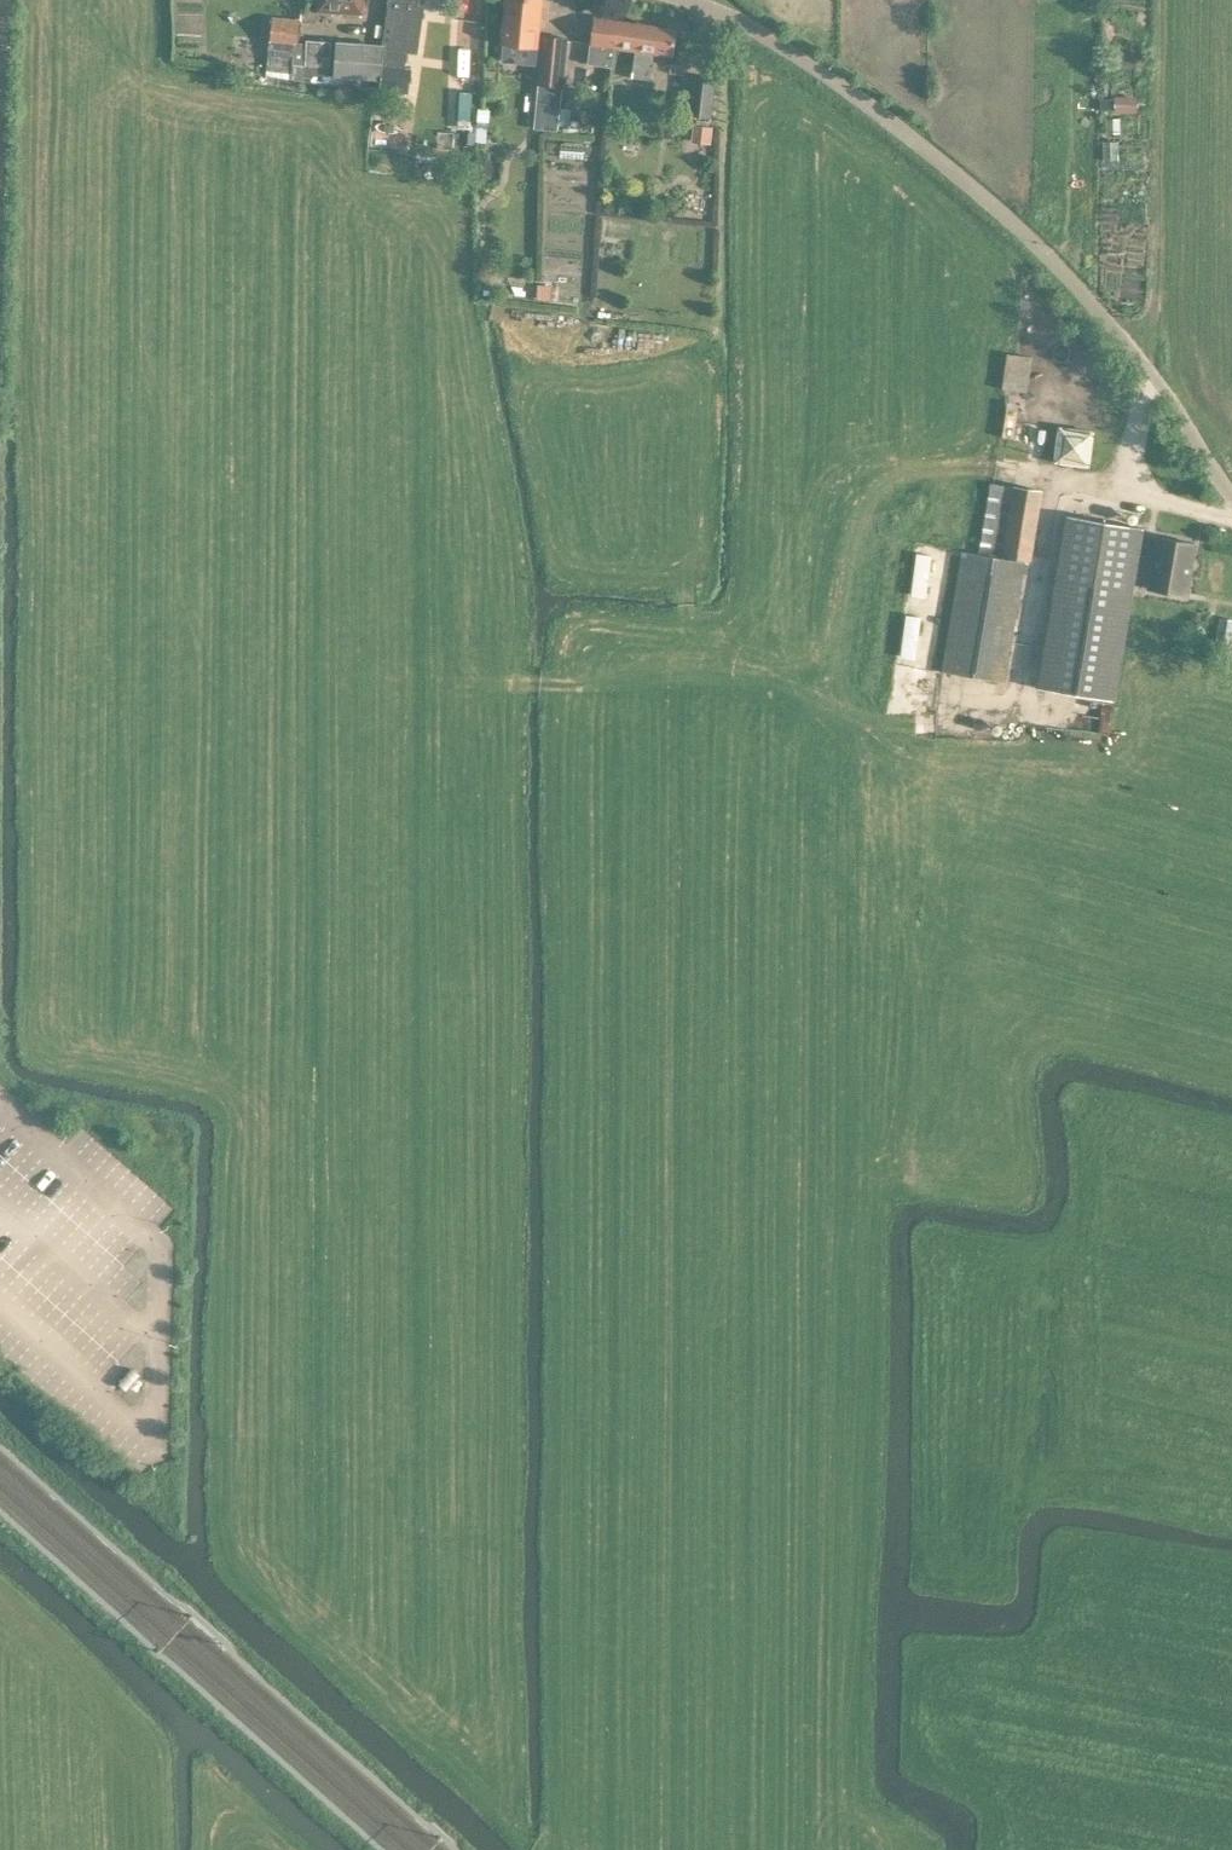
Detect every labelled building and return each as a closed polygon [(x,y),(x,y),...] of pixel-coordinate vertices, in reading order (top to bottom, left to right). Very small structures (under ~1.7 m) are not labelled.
[(317,10),(360,13),(360,0),(318,0),(317,10)] [(390,5),(384,51),(380,74),(405,78),(409,55),(411,39),(407,38),(414,0),(390,0),(390,5)] [(502,43),(534,46),(539,0),(506,0),(502,43)] [(316,20),(317,10),(301,9),(301,19),(316,20)] [(270,18),(267,50),(266,63),(264,75),(289,78),(289,81),(326,83),(326,86),(358,88),(358,79),(332,77),(327,77),(327,68),(329,42),(305,40),(305,45),(304,45),(296,45),(298,21),(270,18)] [(613,48),(625,50),(630,51),(634,24),(617,22),(617,21),(593,18),(586,64),(610,67),(613,48)] [(634,51),(630,78),(649,81),(653,54),(672,56),(675,30),(634,24),(630,51),(634,51)] [(536,85),(560,88),(565,39),(542,36),(536,85)] [(358,79),(369,80),(379,80),(382,45),(336,41),(332,77),(358,79)] [(486,71),(486,81),(497,81),(498,71),(486,71)] [(709,118),(714,79),(691,76),(686,116),(709,118)] [(586,96),(596,102),(599,96),(589,90),(586,96)] [(690,145),(709,147),(711,132),(692,130),(690,145)] [(545,142),(544,152),(554,153),(555,143),(545,142)] [(537,285),(535,299),(551,301),(552,286),(537,285)] [(1025,393),(1030,357),(1006,354),(1001,389),(1025,393)] [(1088,468),(1092,431),(1056,426),(1050,463),(1088,468)] [(1013,486),(989,483),(978,553),(960,551),(941,672),(1003,682),(1022,560),(1029,561),(1040,491),(1013,486)] [(1064,515),(1034,688),(1111,702),(1133,576),(1150,579),(1148,589),(1183,596),(1193,544),(1157,538),(1155,548),(1138,545),(1141,529),(1064,515)]
